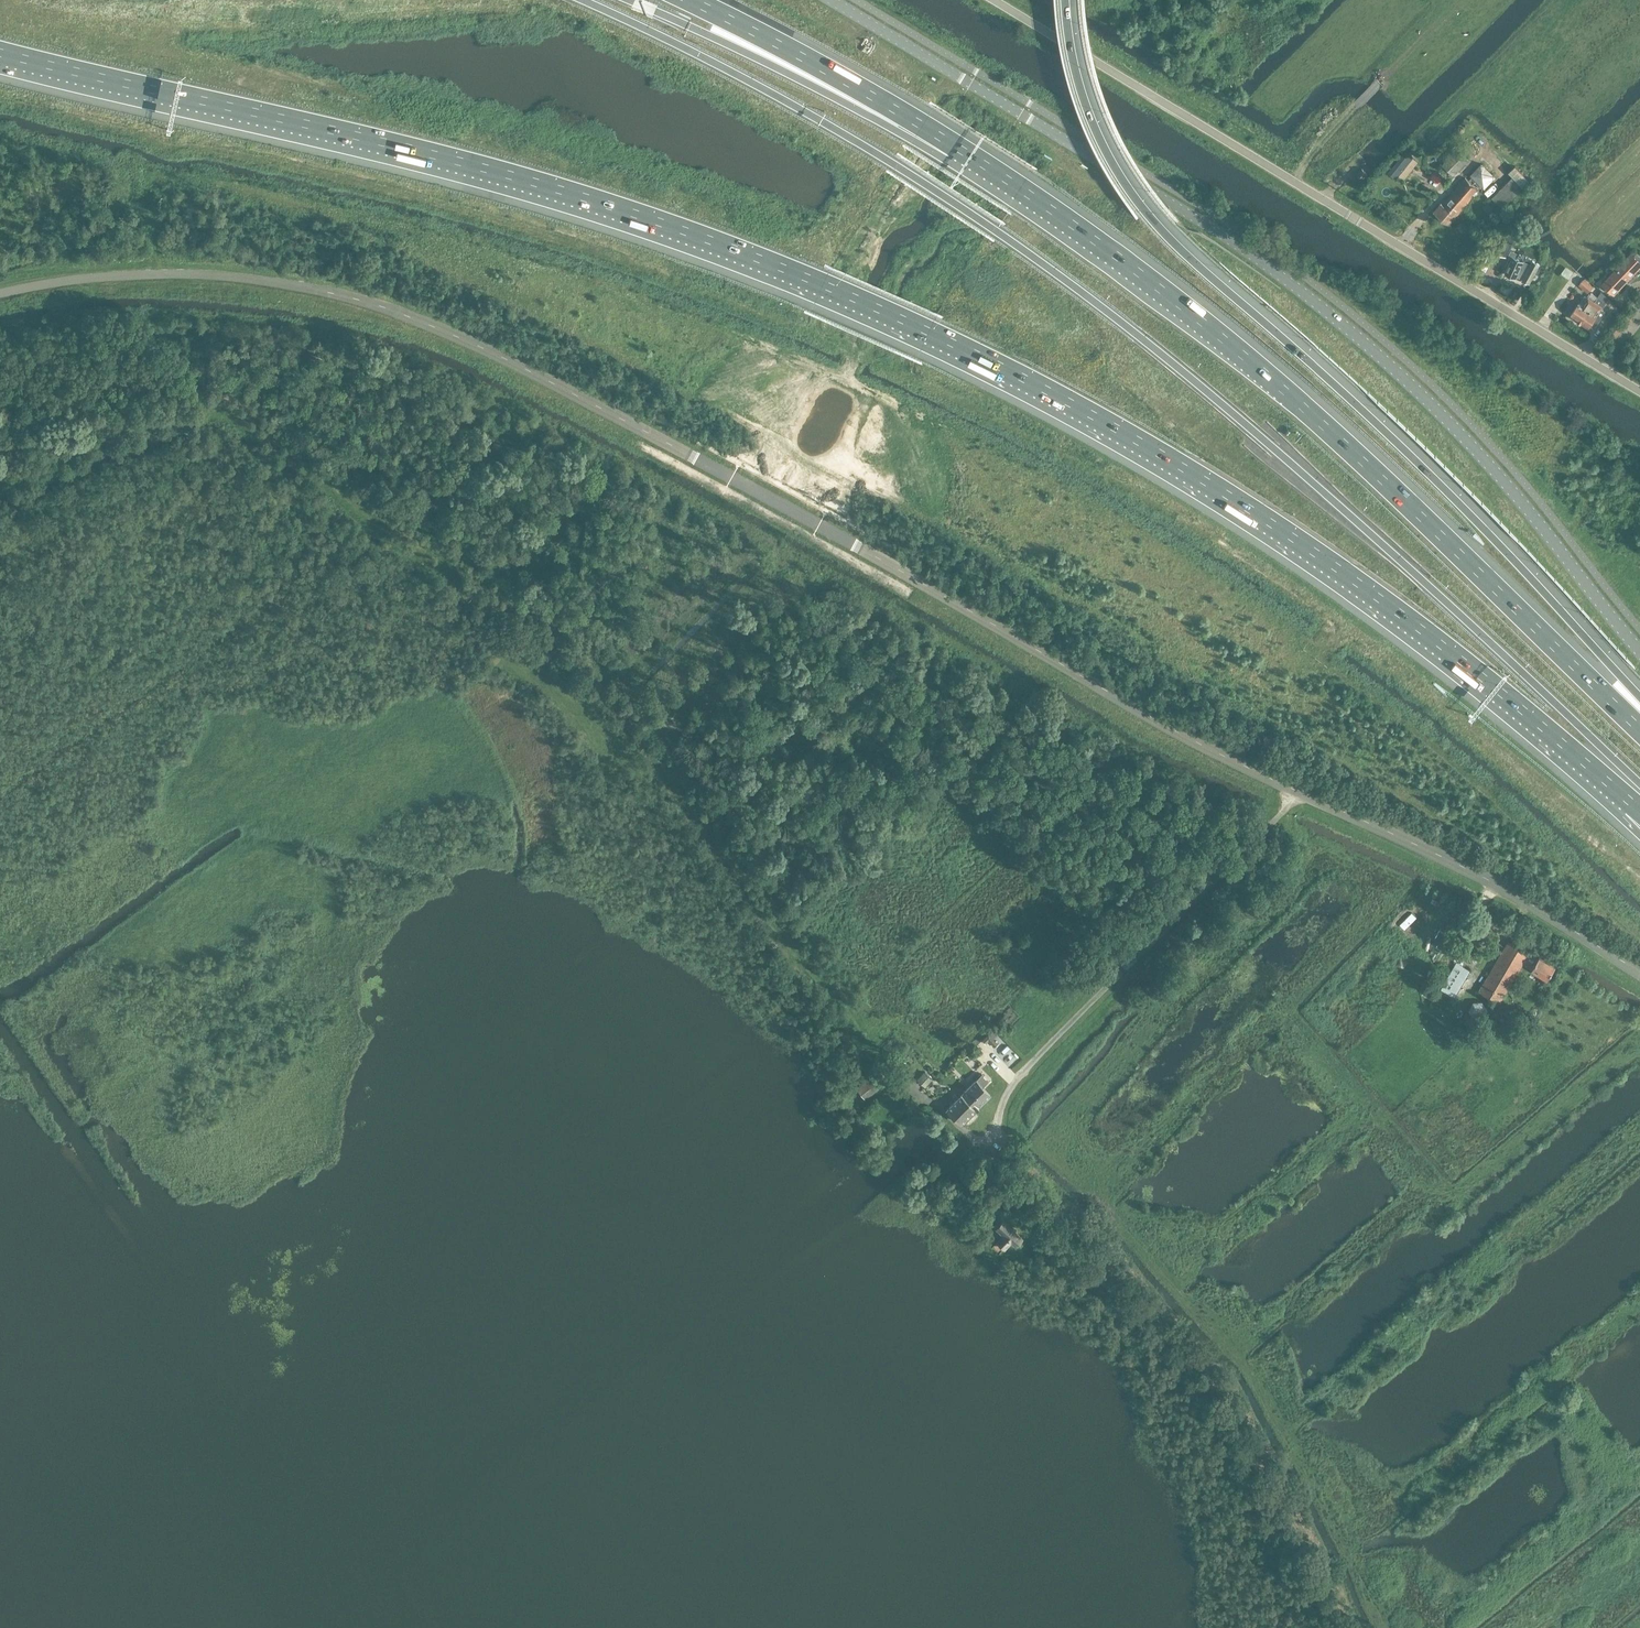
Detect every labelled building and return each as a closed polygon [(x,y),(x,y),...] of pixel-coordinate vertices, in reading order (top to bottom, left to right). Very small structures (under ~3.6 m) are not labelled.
[(1006,93),(1005,97),(1018,103),(1020,99),(1006,93)] [(1455,174),(1469,159),(1475,152),(1464,142),(1457,148),(1443,163),(1455,174)] [(1521,186),(1528,179),(1514,164),(1507,171),(1512,176),(1491,196),(1501,207),(1522,186),(1521,186)] [(1356,173),(1362,180),(1368,174),(1361,168),(1356,173)] [(1468,180),(1464,177),(1442,202),(1441,201),(1433,210),(1448,223),(1479,189),(1476,187),(1477,185),(1479,187),(1480,186),(1471,177),(1468,180)] [(1487,203),(1483,208),(1489,213),(1493,209),(1487,203)] [(1494,249),(1507,255),(1512,242),(1500,237),(1494,249)] [(1513,258),(1506,272),(1515,277),(1517,274),(1523,277),(1522,278),(1530,282),(1540,263),(1534,260),(1532,265),(1516,258),(1518,253),(1513,251),(1510,256),(1513,258)] [(1639,267),(1639,260),(1631,251),(1602,282),(1614,294),(1639,267)] [(1588,293),(1593,286),(1584,278),(1578,284),(1588,293)] [(1578,303),(1570,315),(1580,321),(1588,309),(1589,310),(1595,302),(1594,301),(1596,296),(1590,292),(1582,305),(1578,303)] [(1588,309),(1580,321),(1589,327),(1590,325),(1595,328),(1605,311),(1601,309),(1602,306),(1601,306),(1604,301),(1596,296),(1594,301),(1595,302),(1589,310),(1588,309)] [(1620,315),(1628,321),(1636,311),(1627,305),(1620,315)] [(929,342),(925,346),(938,356),(941,352),(929,342)] [(1539,956),(1538,959),(1528,953),(1528,952),(1509,941),(1480,991),(1499,1002),(1522,964),(1526,966),(1527,964),(1533,967),(1532,969),(1548,978),(1555,966),(1539,956)] [(1457,962),(1441,990),(1455,997),(1470,970),(1457,962)] [(973,1059),(981,1051),(976,1046),(968,1054),(973,1059)] [(932,1079),(925,1072),(917,1080),(925,1087),(932,1079)] [(979,1075),(965,1089),(980,1104),(989,1094),(981,1086),(986,1082),(979,1075)] [(870,1078),(856,1088),(864,1099),(878,1089),(870,1078)] [(970,1114),(980,1104),(965,1089),(955,1099),(970,1114)] [(960,1124),(970,1114),(955,1099),(945,1109),(960,1124)] [(1028,1216),(1031,1212),(1027,1208),(1023,1212),(1028,1216)] [(999,1236),(1001,1237),(996,1242),(1004,1249),(1011,1242),(1015,1246),(1022,1239),(1003,1221),(996,1228),(1001,1233),(999,1236)]
